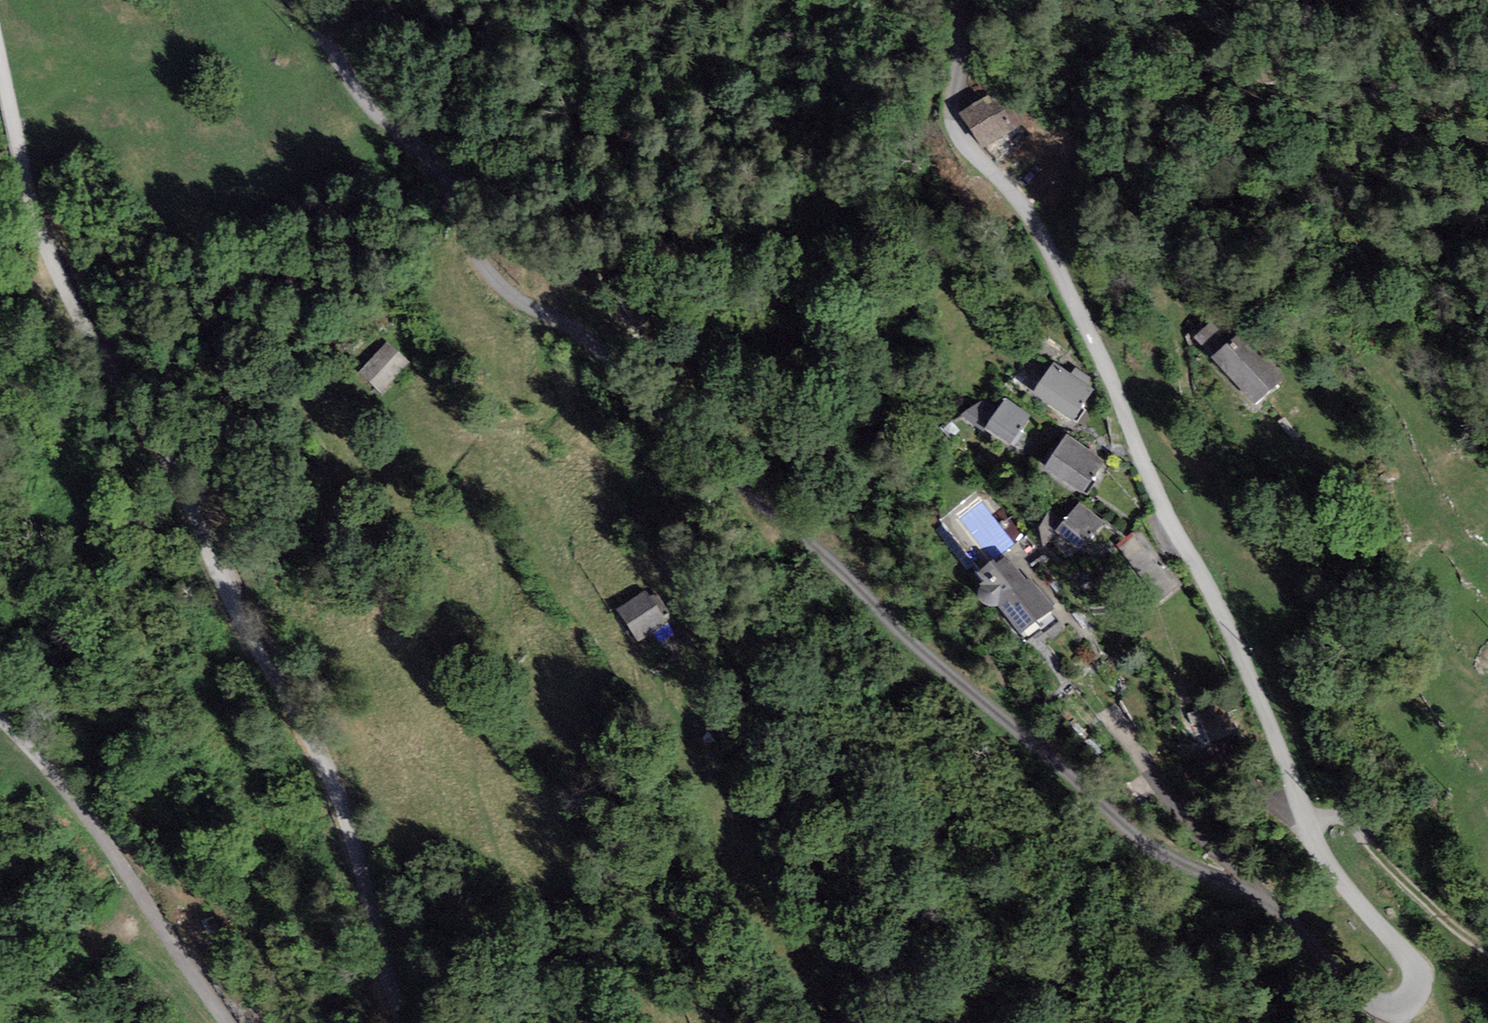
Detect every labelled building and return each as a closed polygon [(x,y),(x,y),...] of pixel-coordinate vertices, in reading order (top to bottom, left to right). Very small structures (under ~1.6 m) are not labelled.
[(989,94),(959,114),(983,149),(1012,129),(989,94)] [(1212,321),(1194,337),(1209,355),(1228,338),(1212,321)] [(1284,380),(1242,332),(1213,358),(1255,406),(1284,380)] [(416,368),(395,348),(367,378),(388,398),(416,368)] [(1071,374),(1053,362),(1032,394),(1072,422),(1094,390),(1085,384),(1090,377),(1076,367),(1071,374)] [(1030,416),(1004,399),(985,428),(1010,445),(1030,416)] [(1104,459),(1065,435),(1043,469),(1082,493),(1104,459)] [(1102,521),(1078,502),(1055,532),(1078,551),(1102,521)] [(993,560),(977,573),(982,582),(979,584),(980,587),(979,588),(977,591),(977,594),(979,598),(982,602),(984,604),(989,606),(993,606),(995,606),(998,605),(1020,633),(1055,609),(1028,578),(1026,580),(1005,556),(996,563),(993,560)] [(668,628),(647,596),(620,615),(642,646),(668,628)]
